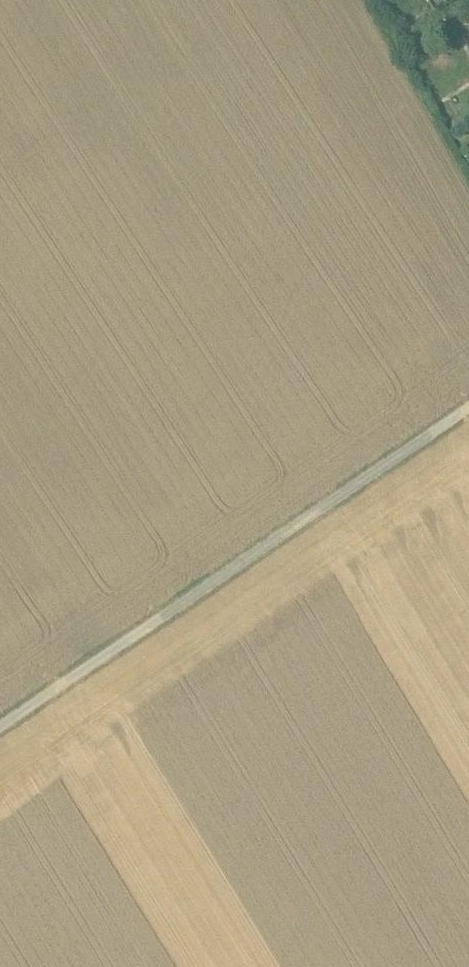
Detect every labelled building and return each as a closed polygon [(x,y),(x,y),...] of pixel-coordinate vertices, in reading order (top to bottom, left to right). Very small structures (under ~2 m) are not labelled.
[(466,70),(459,59),(447,68),(454,78),(466,70)]
